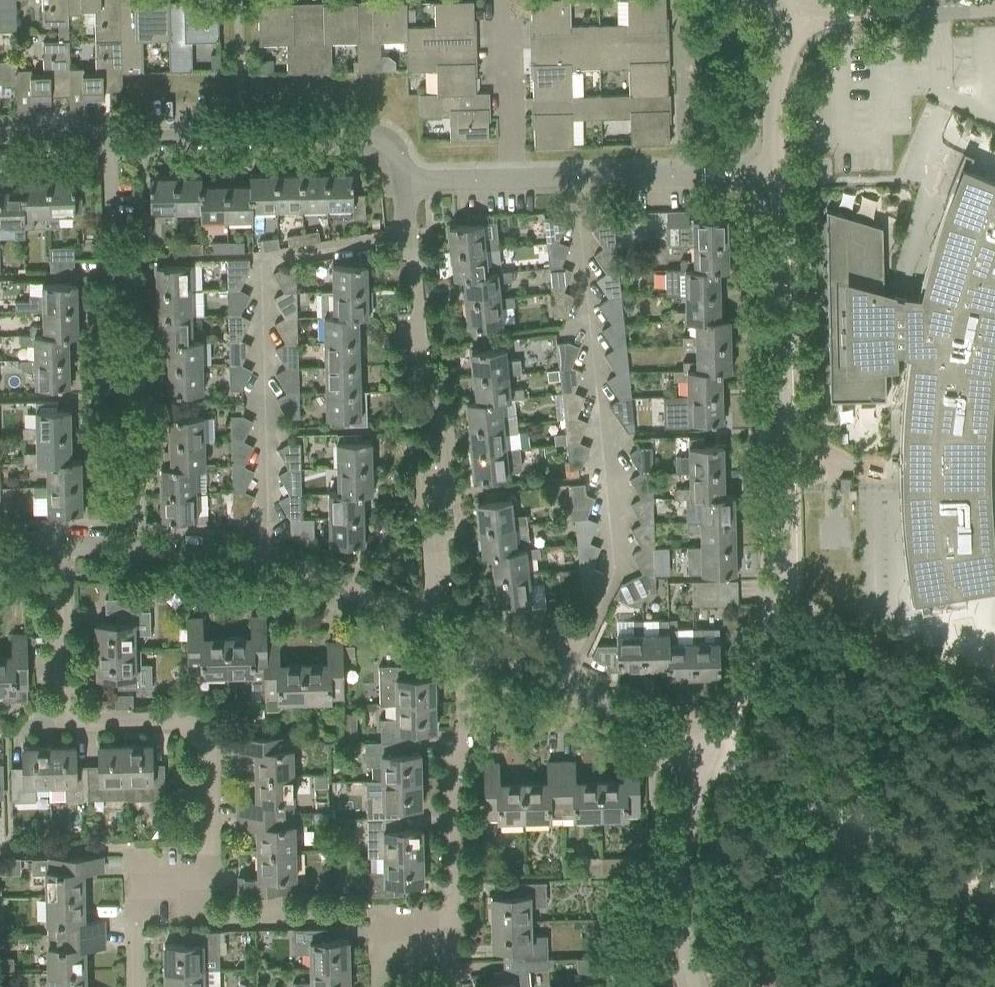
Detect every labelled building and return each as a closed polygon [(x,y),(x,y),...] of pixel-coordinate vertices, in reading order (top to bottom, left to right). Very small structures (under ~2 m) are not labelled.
[(15,9),(15,0),(0,0),(0,9),(15,9)] [(41,26),(57,26),(67,26),(67,15),(67,0),(41,0),(41,26)] [(67,15),(81,15),(81,10),(94,9),(94,42),(120,41),(119,0),(67,0),(67,15)] [(120,41),(121,73),(143,72),(142,41),(168,40),(169,40),(168,6),(169,6),(169,0),(119,0),(120,41)] [(598,25),(569,25),(569,0),(530,0),(531,34),(534,34),(534,49),(599,47),(598,25)] [(598,25),(599,47),(664,46),(663,31),(666,30),(665,0),(627,0),(627,24),(598,25)] [(435,26),(406,26),(407,41),(406,41),(406,49),(471,47),(471,32),(473,32),(473,1),(434,1),(435,26)] [(183,6),(169,6),(168,6),(169,40),(168,40),(169,71),(192,71),(191,41),(219,41),(218,2),(183,3),(183,6)] [(406,2),(371,3),(372,6),(357,6),(357,3),(356,3),(357,42),(357,71),(380,71),(380,41),(406,41),(407,41),(406,26),(406,2)] [(357,42),(356,3),(322,4),(322,7),(307,7),(309,73),(331,72),(331,43),(357,42)] [(309,73),(307,7),(293,8),(292,5),(258,6),(259,44),(286,44),(287,73),(309,73)] [(16,31),(15,9),(0,9),(0,31),(16,31)] [(67,26),(57,26),(57,34),(67,34),(67,26)] [(67,34),(57,34),(57,42),(68,41),(67,34)] [(16,83),(17,114),(34,114),(34,105),(51,105),(51,93),(57,93),(57,96),(69,96),(69,91),(68,70),(68,42),(68,41),(57,42),(42,42),(42,75),(30,76),(30,70),(17,70),(16,83)] [(82,68),(68,68),(69,113),(86,112),(86,100),(103,99),(103,90),(122,89),(121,73),(120,41),(94,42),(95,73),(83,73),(82,68)] [(664,60),(664,46),(599,47),(599,70),(628,69),(629,94),(629,95),(665,94),(665,95),(667,95),(667,60),(664,60)] [(471,47),(406,49),(406,70),(406,71),(436,70),(437,93),(475,92),(474,62),(471,62),(471,47)] [(599,47),(534,49),(535,64),(532,64),(533,98),(536,98),(535,97),(571,96),(571,95),(570,70),(599,70),(599,47)] [(219,54),(210,54),(210,55),(211,70),(219,70),(219,54)] [(259,60),(259,74),(272,74),(271,60),(259,60)] [(16,83),(17,70),(17,61),(0,61),(0,84),(16,83)] [(484,92),(475,92),(437,93),(419,94),(420,117),(449,116),(450,140),(488,139),(487,108),(485,108),(484,92)] [(535,97),(536,98),(536,113),(533,113),(534,147),(572,146),(572,119),(601,118),(600,94),(571,95),(571,96),(535,97)] [(629,94),(600,94),(601,118),(630,118),(630,145),(669,144),(668,109),(665,109),(665,95),(665,94),(629,95),(629,94)] [(895,365),(895,367),(897,367),(896,352),(904,352),(904,354),(906,355),(906,352),(914,352),(910,391),(907,429),(906,468),(907,511),(911,556),(917,595),(994,581),(989,543),(986,506),(985,465),(986,423),(989,385),(994,347),(994,181),(967,169),(973,156),(964,152),(957,168),(952,180),(946,195),(948,195),(948,194),(955,197),(944,227),(932,266),(924,301),(905,297),(905,294),(903,294),(903,297),(895,295),(895,293),(893,292),(893,294),(883,292),(882,226),(825,209),(830,400),(885,399),(885,366),(895,365)] [(326,173),(300,174),(301,208),(326,208),(326,173)] [(352,207),(353,219),(365,218),(364,194),(353,195),(352,173),(326,173),(326,208),(352,207)] [(275,174),(250,175),(250,185),(251,184),(251,209),(252,209),(275,209),(275,174)] [(300,174),(275,174),(275,209),(301,208),(300,174)] [(201,186),(202,186),(201,176),(175,177),(176,212),(200,211),(201,211),(201,186)] [(176,212),(175,177),(149,177),(150,199),(138,200),(139,224),(151,223),(150,212),(176,212)] [(48,214),(48,227),(58,227),(58,214),(74,213),(74,212),(80,212),(80,198),(74,198),(74,179),(48,180),(48,214)] [(48,214),(48,180),(21,180),(21,190),(22,190),(23,228),(24,228),(33,228),(32,214),(48,214)] [(250,185),(226,185),(226,219),(253,219),(252,209),(251,209),(251,184),(250,185)] [(201,211),(200,211),(200,220),(226,219),(226,185),(202,186),(201,186),(201,211)] [(21,190),(0,191),(0,225),(13,224),(14,238),(24,238),(24,228),(23,228),(22,190),(21,190)] [(863,193),(859,208),(875,213),(879,197),(863,193)] [(612,213),(612,212),(612,210),(600,211),(601,223),(613,221),(612,213)] [(688,210),(666,211),(667,245),(693,244),(727,243),(727,217),(706,218),(699,214),(693,218),(692,218),(692,219),(688,220),(688,210)] [(626,211),(612,212),(612,213),(613,221),(613,228),(614,231),(629,231),(629,211),(627,211),(626,211)] [(546,243),(558,241),(566,221),(555,216),(543,217),(546,243)] [(613,221),(601,223),(591,230),(603,248),(615,248),(615,241),(614,231),(613,228),(613,221)] [(499,248),(498,238),(484,239),(482,223),(448,226),(451,253),(498,249),(499,248)] [(320,241),(318,231),(302,234),(304,244),(320,241)] [(302,234),(286,236),(288,246),(304,244),(302,234)] [(277,237),(261,240),(263,250),(279,248),(277,237)] [(558,241),(546,243),(548,268),(561,266),(569,246),(558,241)] [(227,252),(227,242),(211,242),(212,253),(227,252)] [(243,242),(227,242),(227,252),(244,252),(243,242)] [(202,253),(202,243),(186,243),(186,254),(202,253)] [(727,243),(693,244),(694,260),(680,260),(680,270),(718,269),(718,270),(728,270),(727,243)] [(73,247),(53,247),(49,247),(50,259),(73,259),(73,247)] [(615,248),(603,248),(593,255),(606,273),(618,273),(615,248)] [(498,249),(451,253),(454,278),(463,277),(463,276),(500,272),(498,249)] [(73,259),(50,259),(50,271),(74,271),(73,259)] [(227,290),(239,289),(249,270),(249,259),(226,260),(227,290)] [(191,290),(190,284),(190,264),(156,265),(156,291),(191,290)] [(321,291),(323,291),(370,290),(370,289),(367,290),(366,264),(332,265),(333,290),(321,291)] [(561,266),(548,268),(551,292),(563,291),(572,271),(561,266)] [(296,292),(296,287),(295,267),(283,267),(273,273),(283,292),(296,292)] [(718,269),(680,270),(671,270),(666,270),(667,297),(685,296),(685,295),(719,294),(718,270),(718,269)] [(510,271),(500,272),(463,276),(463,277),(466,301),(499,298),(499,297),(498,282),(511,281),(510,271)] [(618,273),(606,273),(596,280),(608,298),(620,298),(618,273)] [(42,284),(42,294),(29,295),(29,300),(15,300),(15,310),(29,310),(29,311),(43,310),(77,309),(76,283),(42,284)] [(250,295),(239,289),(227,290),(228,315),(240,314),(250,295)] [(191,290),(156,291),(157,317),(191,316),(203,315),(203,290),(191,290)] [(370,290),(323,291),(321,291),(321,316),(314,316),(314,317),(333,316),(358,315),(358,317),(367,316),(367,314),(371,313),(371,299),(367,299),(367,290),(370,290)] [(563,291),(551,292),(553,318),(566,316),(574,296),(563,291)] [(296,292),(283,292),(273,298),(284,317),(297,317),(296,292)] [(685,295),(685,296),(685,311),(672,311),(672,321),(686,321),(686,322),(695,322),(695,320),(719,320),(719,318),(719,294),(685,295)] [(512,295),(499,297),(499,298),(466,301),(468,327),(502,324),(500,308),(514,306),(512,295)] [(620,298),(608,298),(599,305),(611,323),(623,323),(620,298)] [(43,310),(43,325),(29,325),(30,335),(68,334),(68,336),(77,335),(77,309),(43,310)] [(250,320),(240,314),(228,315),(228,340),(240,340),(250,320)] [(314,341),(314,342),(361,341),(361,340),(359,340),(358,317),(358,315),(333,316),(314,317),(324,317),(324,341),(314,341)] [(191,316),(157,317),(158,342),(192,341),(192,340),(191,316)] [(297,317),(284,317),(274,323),(285,343),(297,342),(297,317)] [(695,320),(695,322),(695,337),(681,337),(682,347),(695,346),(695,345),(730,344),(729,318),(719,318),(719,320),(695,320)] [(623,323),(611,323),(601,330),(613,348),(626,348),(623,323)] [(30,335),(21,335),(21,345),(34,344),(34,359),(34,360),(69,359),(68,336),(68,334),(30,335)] [(201,339),(192,340),(192,341),(158,342),(158,343),(167,343),(168,366),(202,366),(201,339)] [(240,340),(228,340),(229,365),(241,365),(251,345),(240,340)] [(361,341),(314,342),(324,342),(325,366),(315,367),(359,366),(359,341),(361,341)] [(297,342),(285,343),(275,349),(285,368),(298,367),(297,342)] [(568,342),(556,343),(559,368),(571,367),(579,347),(568,342)] [(695,345),(695,346),(696,361),(682,362),(682,370),(682,371),(721,370),(721,371),(730,371),(730,344),(695,345)] [(505,348),(471,351),(474,377),(508,374),(521,373),(519,359),(506,361),(505,348)] [(626,348),(613,348),(604,355),(616,373),(628,373),(626,348)] [(34,360),(34,359),(21,360),(21,370),(35,370),(35,387),(69,386),(69,359),(34,360)] [(252,370),(241,365),(229,365),(230,390),(242,390),(252,370)] [(202,366),(168,366),(169,392),(202,392),(202,366)] [(359,366),(315,367),(325,367),(326,392),(316,392),(360,391),(359,366)] [(298,367),(285,368),(275,374),(286,393),(298,392),(298,367)] [(571,367),(559,368),(561,393),(574,392),(582,372),(571,367)] [(682,371),(682,370),(673,370),(673,381),(686,380),(687,395),(687,396),(721,395),(721,371),(721,370),(682,371)] [(628,373),(616,373),(606,380),(618,398),(631,398),(628,373)] [(509,390),(508,374),(474,377),(476,401),(476,402),(500,399),(500,400),(510,399),(524,397),(523,388),(509,390)] [(360,391),(316,392),(316,393),(326,393),(326,418),(344,418),(344,426),(360,425),(360,417),(366,417),(366,392),(368,392),(368,391),(360,391)] [(298,392),(286,393),(276,399),(287,418),(299,418),(298,392)] [(574,392),(561,393),(564,418),(576,417),(584,397),(574,392)] [(673,396),(663,396),(663,397),(664,427),(687,426),(687,422),(722,421),(721,395),(687,396),(687,395),(673,395),(673,396)] [(631,398),(618,398),(609,405),(621,424),(633,422),(631,398)] [(476,402),(476,401),(466,402),(469,428),(517,424),(516,415),(502,416),(500,400),(500,399),(476,402)] [(36,437),(70,436),(70,410),(58,410),(57,401),(35,402),(36,427),(23,428),(23,438),(36,437)] [(204,442),(203,416),(169,416),(170,443),(204,442)] [(231,441),(243,441),(253,421),(242,416),(230,416),(231,441)] [(587,422),(576,417),(564,418),(566,443),(579,442),(587,422)] [(517,424),(469,428),(472,453),(506,450),(506,449),(519,448),(517,424)] [(346,433),(346,441),(336,442),(337,467),(371,466),(370,433),(346,433)] [(36,437),(36,452),(23,453),(23,463),(33,463),(33,462),(71,461),(71,460),(70,436),(36,437)] [(689,456),(675,456),(676,472),(676,473),(689,472),(723,470),(723,445),(703,445),(703,437),(688,438),(689,456)] [(253,446),(243,441),(231,441),(231,466),(244,466),(253,446)] [(163,451),(164,467),(170,467),(170,468),(195,467),(195,468),(205,468),(204,442),(170,443),(170,450),(163,451)] [(579,442),(566,443),(569,468),(581,467),(590,447),(579,442)] [(300,468),(300,443),(288,444),(277,450),(288,469),(300,468)] [(638,448),(629,454),(640,473),(652,473),(652,457),(651,447),(643,447),(639,448),(638,448)] [(519,448),(506,449),(506,450),(472,453),(474,479),(508,475),(508,472),(516,472),(521,466),(519,448)] [(80,460),(71,460),(71,461),(33,462),(33,463),(33,471),(47,471),(47,486),(81,486),(80,460)] [(254,471),(244,466),(231,466),(232,492),(244,491),(254,471)] [(371,466),(337,467),(337,491),(337,492),(362,492),(362,493),(372,493),(371,466)] [(170,468),(170,467),(164,467),(161,467),(161,493),(195,492),(195,468),(195,467),(170,468)] [(300,468),(288,469),(278,475),(289,494),(301,494),(300,468)] [(689,487),(676,488),(676,497),(676,498),(699,497),(724,496),(724,495),(723,471),(725,471),(725,470),(723,470),(689,472),(689,487)] [(652,473),(640,473),(629,479),(640,498),(653,498),(652,473)] [(81,486),(47,486),(33,487),(34,496),(47,496),(48,513),(82,512),(81,486)] [(244,491),(232,492),(233,517),(245,516),(255,497),(244,491)] [(337,492),(337,491),(328,491),(329,519),(363,518),(362,493),(362,492),(337,492)] [(196,498),(195,492),(161,493),(162,519),(196,518),(196,498)] [(574,519),(586,518),(595,497),(584,493),(572,494),(574,519)] [(301,494),(289,494),(278,500),(289,519),(302,519),(301,494)] [(699,497),(699,499),(700,512),(686,513),(686,522),(734,521),(733,495),(724,495),(724,496),(699,497)] [(653,498),(640,498),(630,504),(641,523),(653,523),(653,498)] [(511,499),(497,501),(477,503),(479,528),(514,525),(514,526),(527,525),(527,515),(513,516),(511,499)] [(313,518),(302,519),(289,519),(290,535),(314,546),(313,518)] [(364,543),(363,518),(329,519),(329,544),(364,543)] [(586,518),(574,519),(577,544),(589,543),(597,522),(586,518)] [(734,521),(686,522),(687,532),(700,531),(700,547),(735,547),(737,547),(737,546),(735,546),(734,521)] [(653,523),(641,523),(631,529),(641,548),(654,549),(653,523)] [(514,525),(479,528),(482,555),(492,554),(492,552),(530,549),(530,548),(527,525),(514,526),(514,525)] [(600,547),(589,543),(577,544),(579,569),(592,568),(600,547)] [(539,547),(530,548),(530,549),(492,552),(492,554),(494,578),(528,575),(528,573),(527,559),(540,557),(539,547)] [(700,547),(687,547),(688,573),(715,573),(735,572),(735,547),(700,547)] [(654,549),(641,548),(631,554),(642,573),(655,573),(654,549)] [(602,572),(592,568),(579,569),(582,594),(594,593),(602,572)] [(528,575),(494,578),(494,579),(491,579),(492,594),(496,594),(497,604),(509,602),(509,610),(531,608),(530,600),(531,600),(529,584),(543,582),(542,572),(528,573),(528,575)] [(655,573),(642,573),(631,579),(641,601),(643,600),(655,594),(655,573)] [(641,601),(631,579),(620,584),(614,597),(630,606),(632,605),(641,601)] [(715,581),(691,581),(692,593),(716,593),(715,581)] [(716,593),(692,593),(692,605),(716,605),(716,593)] [(95,624),(96,650),(134,650),(134,635),(150,635),(150,610),(132,611),(131,597),(105,598),(105,611),(124,611),(124,623),(95,624)] [(266,689),(265,645),(264,617),(251,617),(251,637),(226,637),(227,674),(251,674),(252,690),(266,689)] [(227,674),(226,637),(202,638),(201,618),(187,618),(189,673),(202,673),(202,675),(227,674)] [(643,634),(642,620),(632,621),(633,634),(616,634),(616,645),(598,646),(597,645),(592,656),(609,664),(609,669),(628,668),(628,672),(643,672),(643,670),(642,634),(643,634)] [(643,634),(642,634),(643,670),(643,668),(667,667),(668,667),(667,629),(668,629),(668,621),(668,620),(657,620),(658,633),(643,634)] [(676,621),(668,621),(668,629),(676,629),(676,621)] [(702,628),(692,629),(692,642),(693,642),(694,678),(694,676),(719,676),(719,654),(723,654),(723,642),(719,642),(718,641),(702,642),(702,628)] [(668,629),(667,629),(668,667),(667,667),(668,677),(693,676),(693,678),(694,678),(693,642),(692,642),(677,642),(676,629),(668,629)] [(0,655),(0,692),(11,691),(11,699),(27,699),(27,689),(26,634),(12,635),(12,654),(0,655)] [(341,660),(341,657),(341,645),(341,643),(327,643),(328,663),(303,663),(304,700),(330,700),(330,698),(342,698),(342,663),(341,660)] [(278,644),(265,645),(266,689),(266,700),(278,699),(278,701),(304,700),(303,663),(278,664),(278,644)] [(353,644),(341,645),(341,657),(353,657),(353,644)] [(134,650),(96,650),(97,676),(125,676),(126,688),(151,687),(151,664),(140,664),(140,650),(134,650)] [(396,703),(434,703),(434,677),(405,677),(405,665),(379,666),(380,704),(396,703)] [(133,694),(114,694),(115,708),(133,708),(133,694)] [(434,703),(396,703),(396,718),(380,719),(380,741),(380,742),(390,741),(390,742),(406,742),(406,729),(435,729),(434,703)] [(266,725),(252,726),(252,737),(255,737),(266,736),(266,725)] [(355,730),(343,730),(343,742),(356,742),(355,730)] [(266,736),(255,737),(252,737),(235,737),(235,751),(255,751),(256,775),(293,774),(292,748),(290,748),(290,736),(266,736)] [(380,742),(380,741),(365,742),(365,766),(380,765),(380,780),(420,779),(420,753),(391,753),(390,742),(390,741),(380,742)] [(151,743),(124,744),(125,782),(140,782),(141,798),(165,797),(164,771),(152,771),(151,743)] [(99,772),(87,773),(88,799),(111,799),(111,782),(125,782),(124,744),(98,745),(99,772)] [(88,799),(87,773),(76,773),(75,745),(49,746),(50,784),(50,800),(65,799),(65,800),(88,799)] [(50,784),(49,746),(22,746),(23,775),(11,775),(11,801),(35,801),(35,784),(50,784)] [(600,817),(610,817),(625,816),(625,814),(638,814),(637,760),(623,760),(623,780),(599,780),(600,817)] [(561,816),(560,761),(547,762),(547,781),(523,782),(523,819),(549,819),(549,816),(561,816)] [(600,817),(599,780),(574,781),(573,761),(560,761),(561,816),(573,816),(574,818),(600,817)] [(523,819),(523,782),(498,783),(498,763),(484,763),(485,818),(498,817),(498,819),(523,819)] [(293,774),(256,775),(256,800),(237,800),(237,814),(291,812),(291,800),(293,800),(293,774)] [(380,780),(366,781),(367,819),(392,818),(392,806),(421,806),(420,779),(380,780)] [(159,823),(168,823),(168,810),(159,810),(159,823)] [(291,812),(237,814),(237,827),(257,826),(258,851),(295,850),(294,824),(292,824),(291,812)] [(392,829),(392,818),(367,819),(367,842),(367,857),(383,856),(422,855),(421,829),(392,829)] [(295,850),(258,851),(258,876),(239,876),(239,890),(293,889),(293,877),(295,877),(295,850)] [(422,855),(383,856),(383,871),(368,871),(368,895),(394,895),(394,882),(422,882),(422,855)] [(102,856),(31,858),(32,874),(46,873),(47,896),(83,895),(82,871),(102,870),(102,856)] [(601,872),(601,857),(588,858),(588,873),(601,872)] [(632,857),(612,857),(601,857),(601,872),(633,872),(632,857)] [(545,882),(539,882),(519,883),(520,895),(491,895),(492,922),(530,920),(529,905),(546,905),(545,882)] [(83,895),(47,896),(47,921),(47,922),(49,922),(49,934),(104,933),(103,920),(84,920),(83,895)] [(530,920),(492,922),(492,948),(521,947),(521,960),(546,959),(545,935),(530,935),(530,920)] [(310,967),(348,966),(348,940),(319,940),(319,928),(293,929),(293,952),(310,952),(310,967)] [(165,971),(202,970),(202,956),(219,955),(218,931),(192,931),(192,944),(164,944),(165,971)] [(50,946),(48,946),(48,947),(49,972),(85,971),(84,947),(104,946),(104,933),(49,934),(50,946)] [(606,957),(601,957),(578,958),(579,971),(606,971),(606,957)] [(0,959),(0,970),(11,970),(11,958),(0,959)] [(475,986),(529,986),(528,970),(547,968),(546,959),(521,960),(521,968),(502,970),(503,982),(474,985),(475,986)] [(310,967),(311,982),(294,982),(294,986),(349,986),(348,966),(310,967)] [(202,970),(165,971),(165,986),(219,986),(219,984),(203,985),(202,970)] [(49,972),(49,986),(85,986),(85,971),(49,972)]
